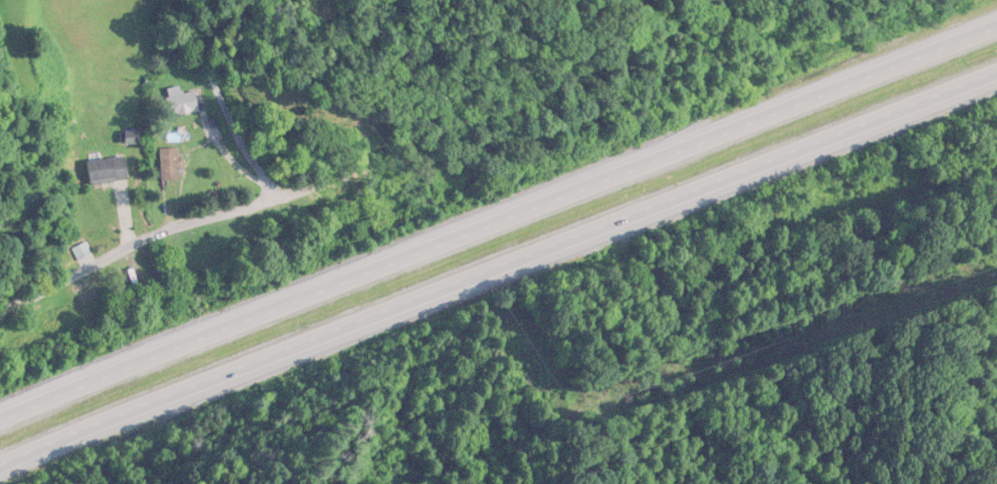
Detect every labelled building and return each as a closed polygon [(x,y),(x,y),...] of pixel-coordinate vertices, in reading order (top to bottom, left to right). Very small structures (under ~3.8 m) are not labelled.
[(179,149),(160,149),(160,182),(179,182),(179,149)] [(125,158),(88,162),(91,185),(128,181),(125,158)]
